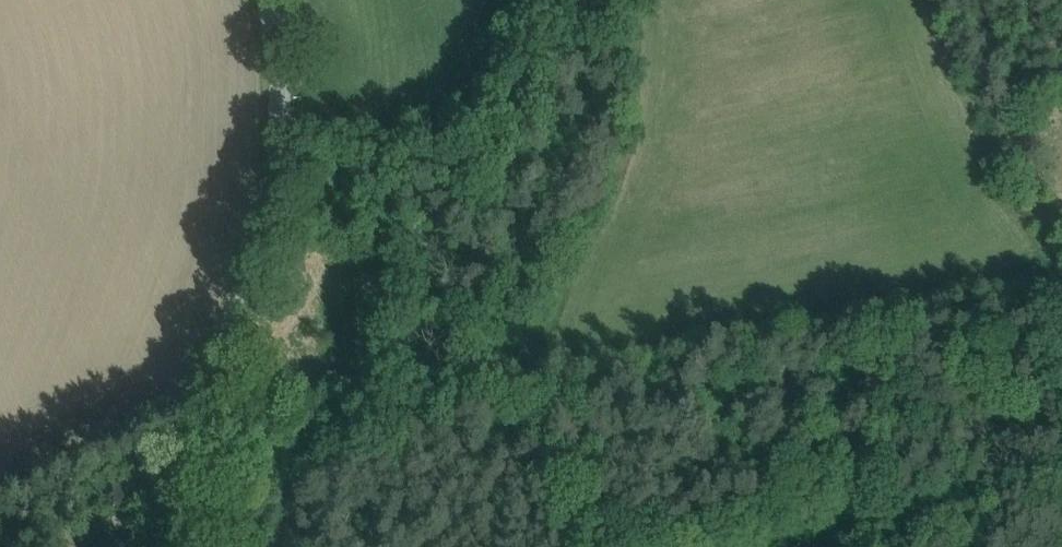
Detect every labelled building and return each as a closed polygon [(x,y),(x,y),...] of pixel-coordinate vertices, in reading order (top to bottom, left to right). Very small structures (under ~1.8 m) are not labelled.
[(135,511),(112,517),(115,530),(138,524),(135,511)] [(61,538),(58,533),(42,544),(44,546),(67,546),(61,538)]
